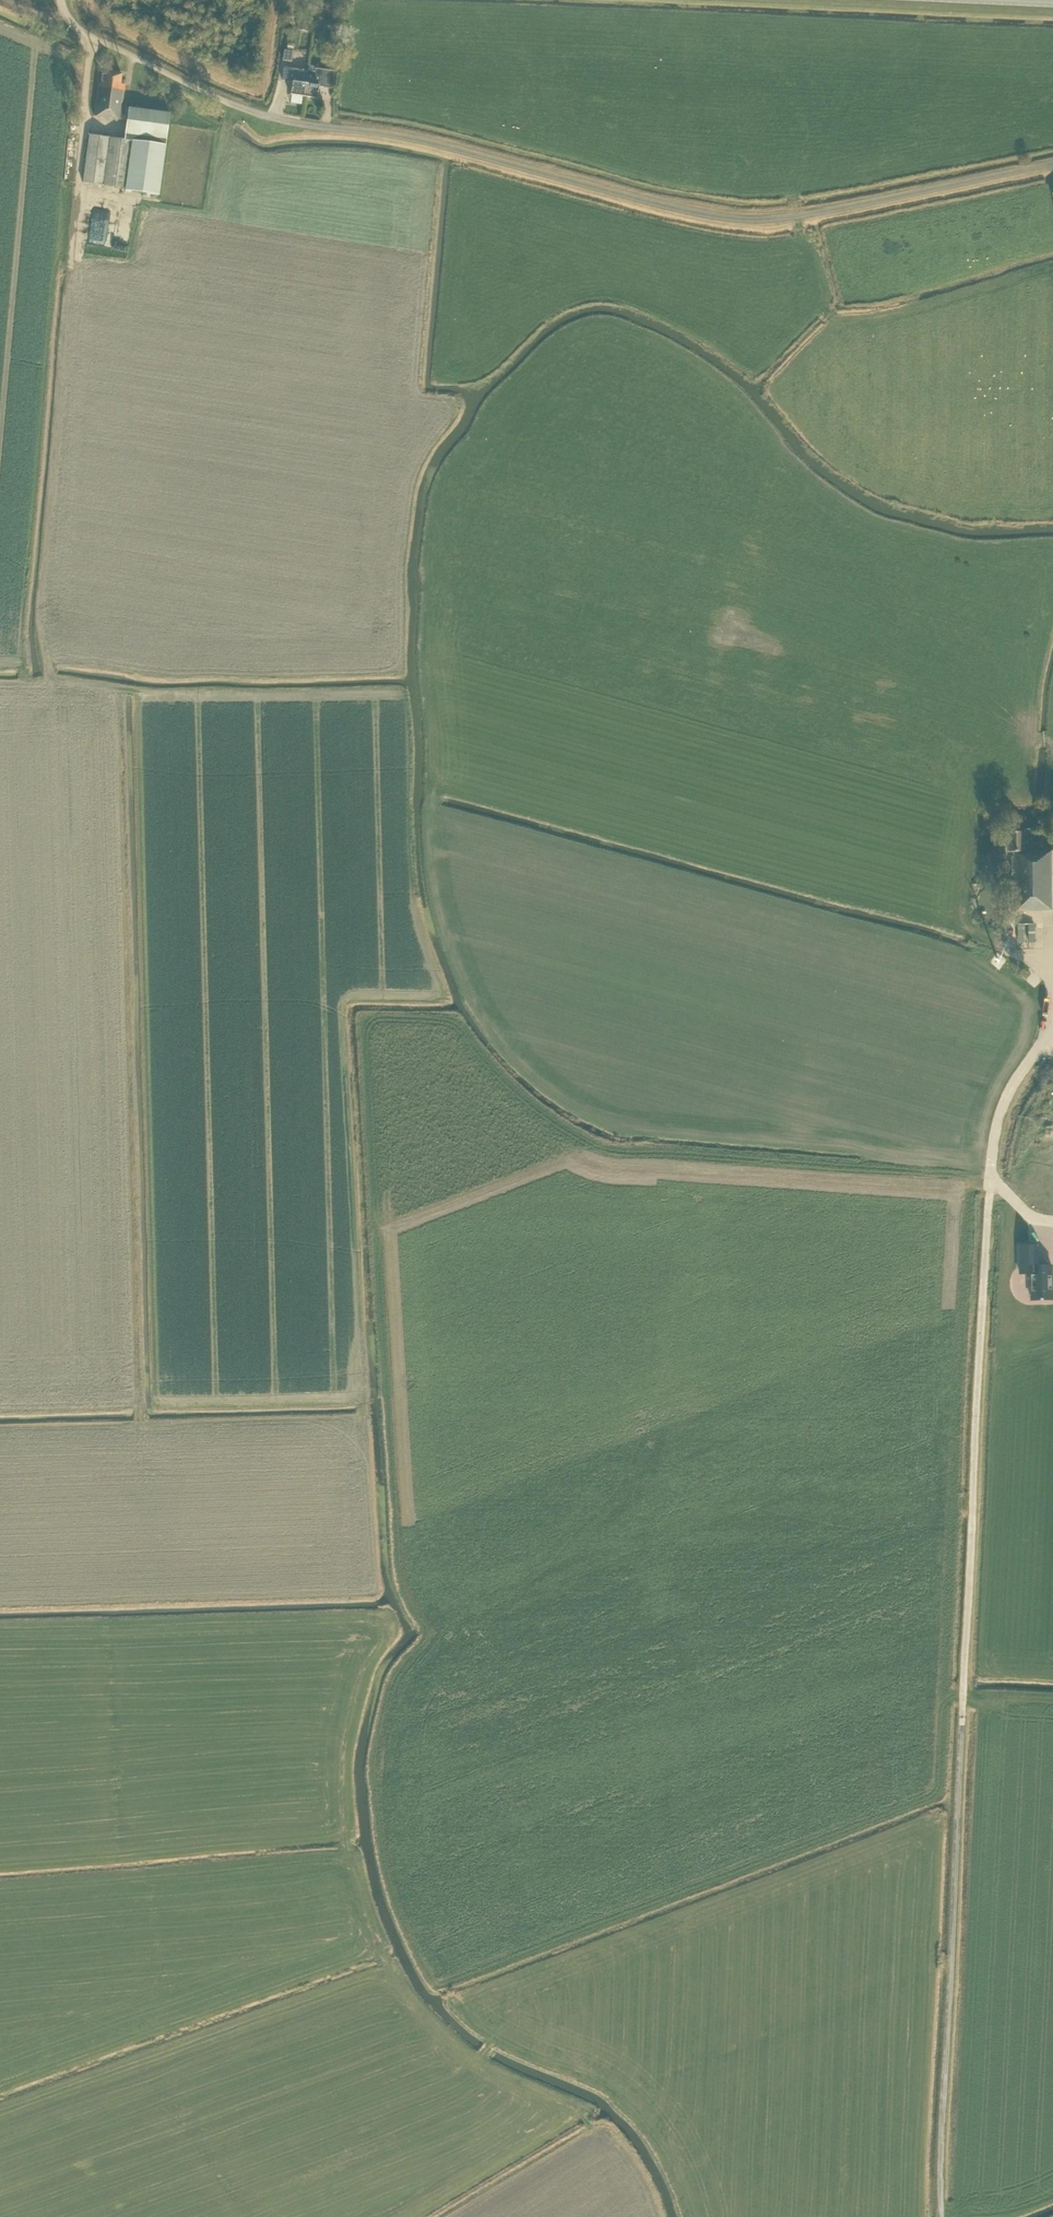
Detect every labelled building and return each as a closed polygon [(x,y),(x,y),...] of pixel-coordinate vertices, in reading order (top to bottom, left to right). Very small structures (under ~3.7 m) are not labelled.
[(297,30),(306,31),(308,18),(299,17),(297,30)] [(338,42),(339,32),(331,31),(330,41),(338,42)] [(337,50),(338,42),(330,41),(329,50),(337,50)] [(282,61),(291,62),(293,51),(284,50),(282,61)] [(305,79),(306,79),(308,71),(301,70),(284,68),(282,81),(292,82),(290,95),(303,97),(305,79)] [(305,79),(303,97),(317,99),(319,86),(332,88),(334,71),(315,68),(314,72),(308,71),(306,79),(305,79)] [(125,140),(90,135),(83,182),(126,188),(126,191),(159,195),(170,113),(122,107),(125,84),(120,84),(122,75),(100,72),(94,115),(127,120),(125,140)] [(1013,910),(1052,910),(1052,876),(1052,851),(1026,851),(1026,843),(1027,843),(1027,840),(1031,840),(1031,829),(1022,829),(1022,832),(1008,832),(1009,852),(1014,852),(1015,860),(1013,860),(1013,910)] [(1037,1245),(1020,1246),(1020,1274),(1031,1274),(1032,1300),(1041,1300),(1041,1301),(1044,1301),(1044,1300),(1052,1300),(1052,1265),(1038,1266),(1037,1245)]
